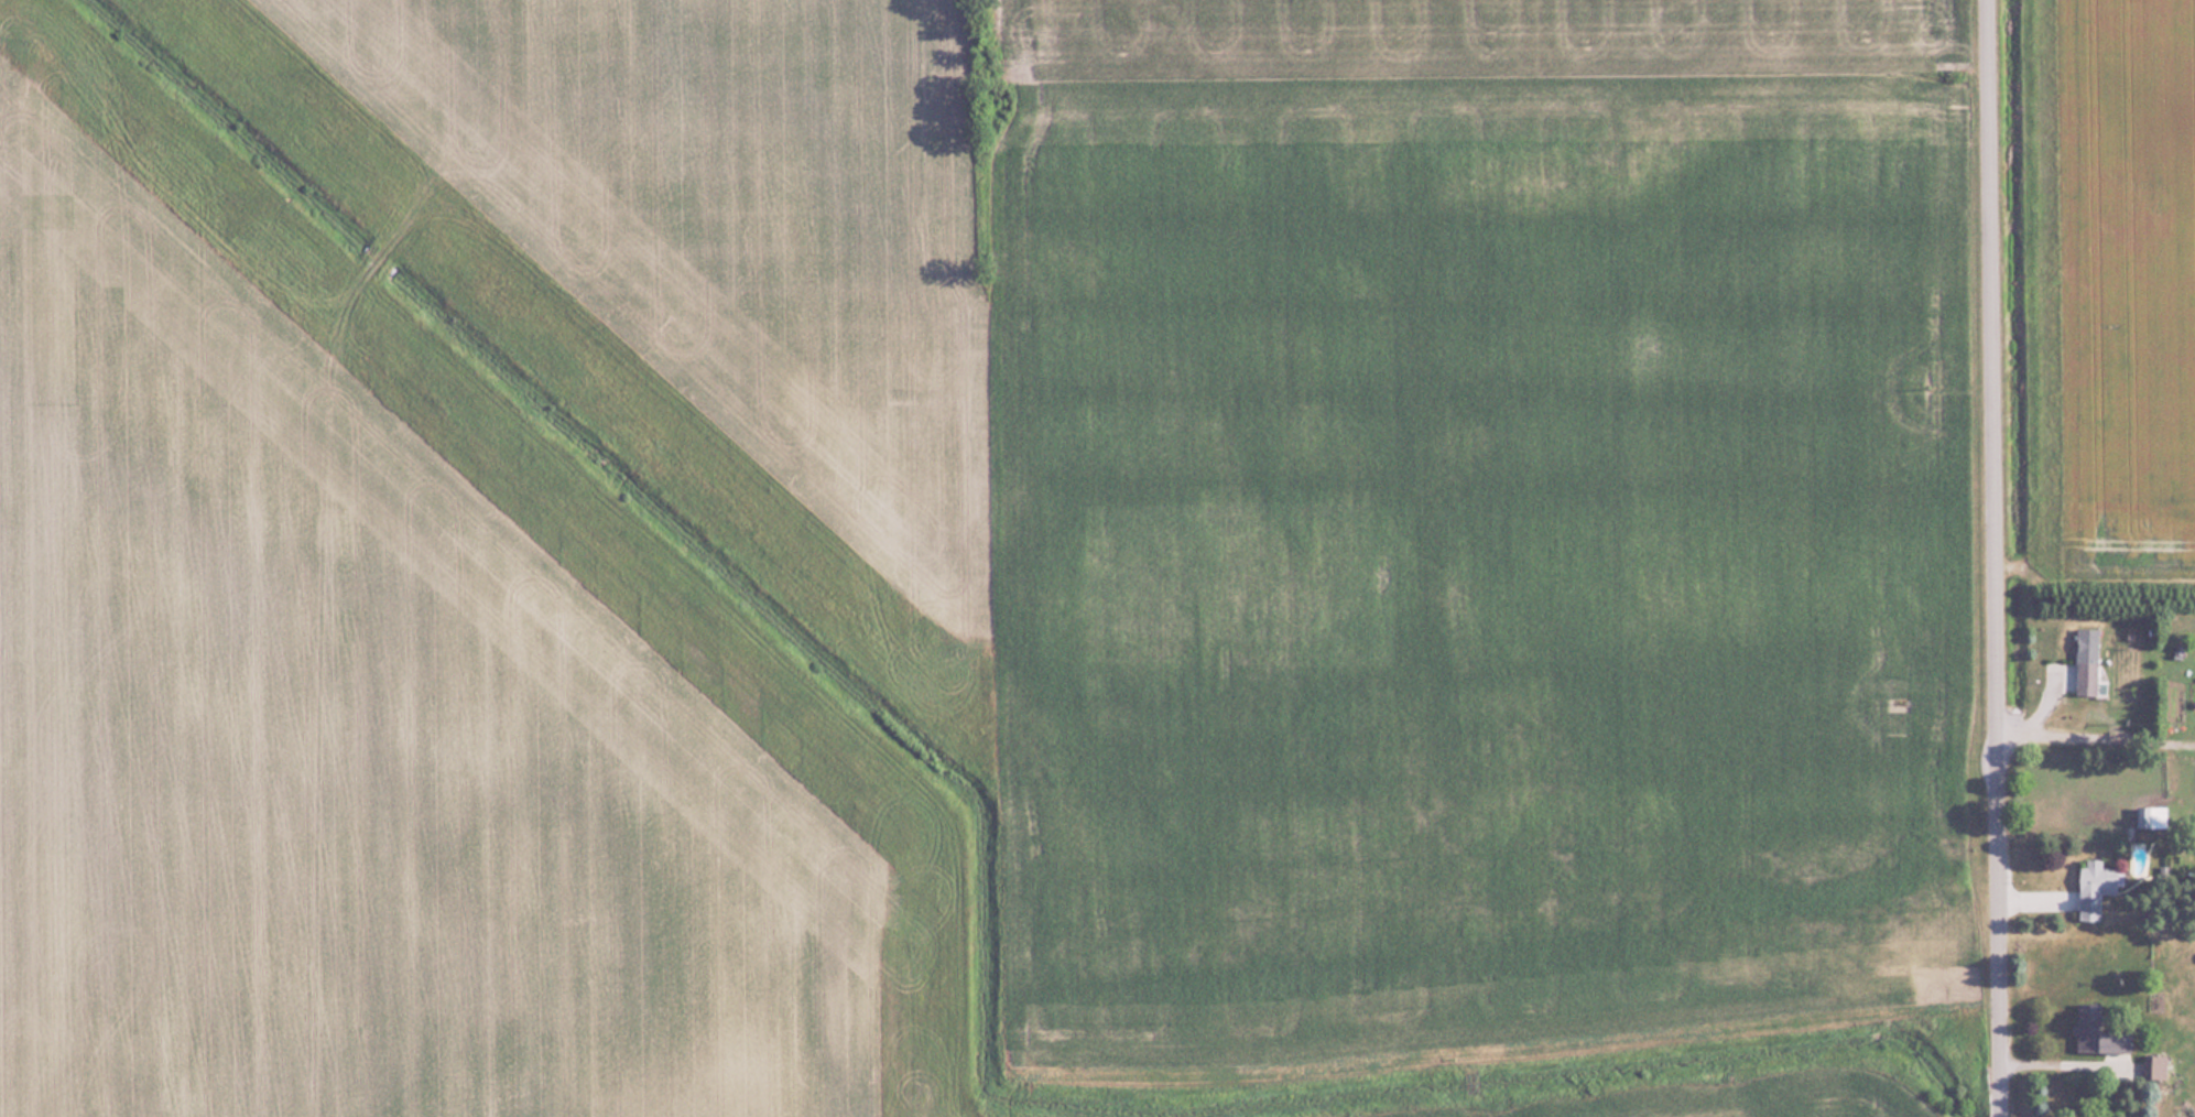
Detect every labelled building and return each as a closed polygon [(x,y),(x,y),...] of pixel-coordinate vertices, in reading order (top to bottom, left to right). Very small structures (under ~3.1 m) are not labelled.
[(2098,696),(2098,628),(2077,628),(2077,696),(2098,696)] [(2161,809),(2143,809),(2143,827),(2161,827),(2161,809)] [(2101,921),(2101,894),(2118,894),(2119,866),(2102,866),(2102,861),(2081,861),(2080,921),(2101,921)] [(2101,1032),(2101,1005),(2076,1005),(2076,1053),(2133,1054),(2133,1032),(2101,1032)] [(2167,1078),(2166,1055),(2143,1055),(2143,1079),(2167,1078)]
